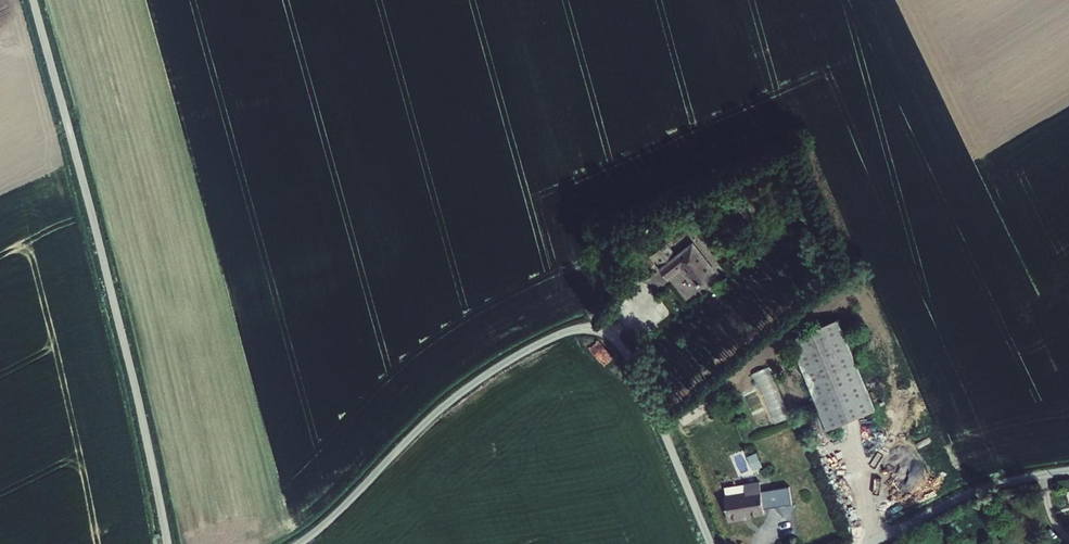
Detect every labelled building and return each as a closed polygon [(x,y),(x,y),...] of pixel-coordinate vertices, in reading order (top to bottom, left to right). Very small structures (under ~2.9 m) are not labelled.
[(684,271),(698,286),(717,269),(692,243),(677,257),(666,244),(651,259),(671,281),(684,271)] [(790,346),(830,436),(876,415),(837,325),(790,346)] [(615,361),(599,344),(590,353),(605,370),(615,361)] [(759,380),(772,408),(785,402),(771,374),(759,380)] [(750,460),(755,473),(763,469),(757,457),(750,460)] [(747,497),(726,500),(730,524),(745,522),(745,520),(765,517),(761,486),(745,488),(747,497)]
